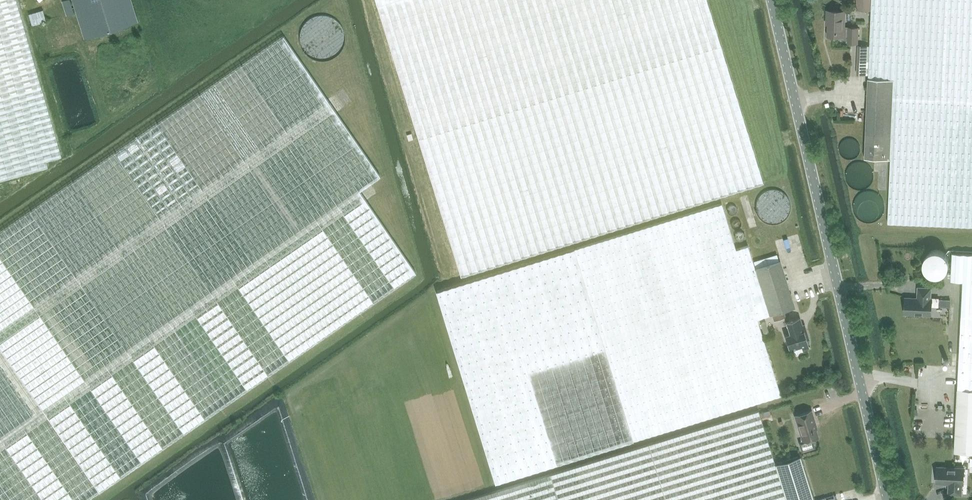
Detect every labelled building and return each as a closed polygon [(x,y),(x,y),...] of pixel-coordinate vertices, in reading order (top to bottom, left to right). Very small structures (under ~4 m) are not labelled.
[(49,170),(47,163),(61,158),(17,0),(0,0),(0,184),(49,170)] [(67,13),(67,16),(75,14),(71,0),(66,0),(63,1),(67,13)] [(77,13),(85,39),(138,23),(131,0),(73,0),(77,13)] [(378,6),(462,274),(764,179),(708,0),(376,0),(378,6)] [(871,10),(871,0),(856,0),(856,9),(871,10)] [(888,223),(941,225),(971,227),(971,0),(872,0),(871,6),(870,45),(868,74),(867,102),(865,158),(891,159),(888,223)] [(827,10),(826,24),(828,25),(827,35),(843,36),(843,39),(848,40),(848,43),(858,44),(858,29),(845,28),(845,11),(827,10)] [(343,37),(343,33),(341,29),(339,25),(337,21),(332,18),(329,16),(325,15),(321,15),(318,15),(313,16),(309,18),(305,21),(302,25),(300,29),(299,33),(299,37),(299,41),(300,44),(302,48),(304,51),(308,55),(311,56),(314,58),(319,59),(324,59),(328,58),(332,56),(336,53),(339,49),(341,46),(342,42),(343,37)] [(0,232),(0,499),(87,499),(416,273),(359,191),(380,176),(284,36),(0,232)] [(858,45),(857,74),(868,74),(870,45),(858,45)] [(857,148),(857,144),(855,142),(853,140),(850,139),(846,139),(844,140),(843,141),(841,143),(840,144),(839,148),(840,149),(840,151),(842,154),(844,156),(847,157),(850,157),(852,156),(854,155),(856,153),(857,152),(857,148)] [(871,174),(871,170),(869,167),(868,165),(866,163),(864,162),(862,161),(859,161),(857,161),(854,161),(852,162),(849,164),(847,167),(846,168),(845,171),(845,173),(845,177),(846,178),(847,181),(848,183),(851,185),(853,186),(855,187),(857,187),(860,187),(863,186),(865,185),(867,183),(869,181),(870,179),(871,176),(871,174)] [(788,205),(788,204),(788,202),(787,198),(785,195),(783,193),(780,190),(777,189),(773,188),(770,188),(766,189),(762,190),(759,193),(757,195),(755,198),(755,202),(754,204),(755,208),(755,211),(757,214),(759,216),(762,218),(765,220),(771,221),(774,221),(777,220),(780,219),(783,217),(785,214),(786,211),(788,208),(788,205)] [(882,206),(882,205),(882,202),(881,199),(879,196),(878,195),(875,193),(873,191),(869,190),(867,190),(864,190),(861,191),(858,193),(856,195),(854,197),(853,200),(852,203),(851,206),(852,208),(853,211),(854,214),(855,216),(858,218),(861,219),(865,221),(869,221),(872,220),(875,219),(877,217),(879,214),(881,211),(882,209),(882,206)] [(496,273),(438,290),(437,291),(495,482),(496,482),(781,395),(757,318),(769,314),(772,314),(783,310),(793,307),(792,303),(784,277),(780,260),(756,268),(749,245),(736,249),(722,204),(496,273)] [(971,452),(971,255),(952,254),(951,282),(963,283),(955,452),(971,452)] [(907,298),(906,314),(931,315),(932,306),(932,298),(930,298),(930,288),(918,288),(917,298),(907,298)] [(783,310),(772,314),(774,321),(786,317),(783,310)] [(807,340),(809,339),(806,330),(804,331),(800,318),(786,322),(790,334),(785,335),(789,350),(801,346),(802,350),(809,348),(807,340)] [(795,414),(803,441),(799,442),(801,450),(812,447),(810,439),(817,437),(813,423),(815,423),(813,416),(811,409),(795,414)] [(758,410),(509,486),(461,499),(813,499),(801,460),(800,456),(775,463),(758,410)] [(949,494),(961,494),(961,484),(963,484),(964,468),(939,467),(938,483),(949,484),(949,494)]
